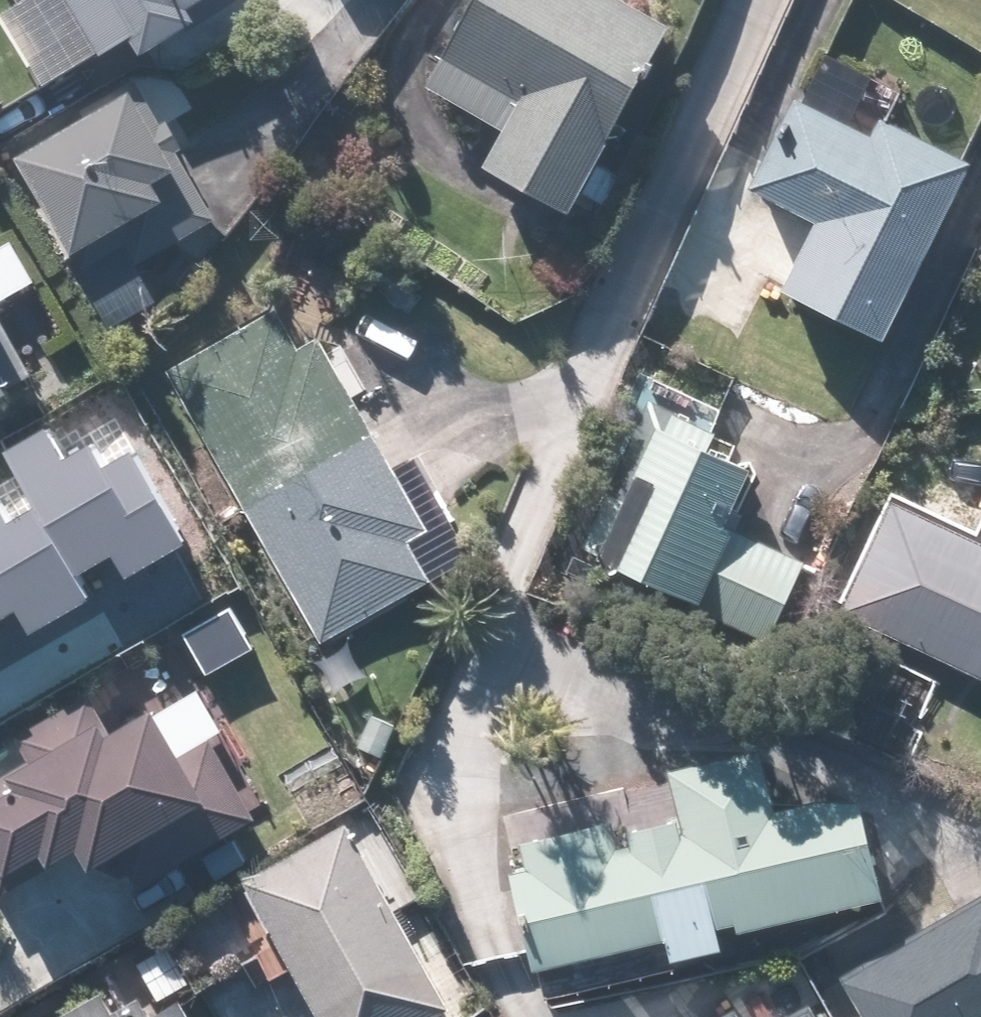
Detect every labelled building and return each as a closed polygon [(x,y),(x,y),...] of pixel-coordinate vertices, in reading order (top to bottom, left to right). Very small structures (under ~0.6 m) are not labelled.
[(116,46),(127,66),(183,34),(175,19),(209,0),(4,0),(9,9),(0,14),(0,23),(38,90),(116,46)] [(225,12),(246,0),(218,0),(225,12)] [(491,137),(463,187),(549,235),(577,185),(661,34),(600,0),(470,0),(417,96),(491,137)] [(151,218),(137,195),(165,178),(114,97),(0,169),(0,177),(61,274),(151,218)] [(957,172),(868,124),(858,142),(787,103),(734,202),(894,289),(957,172)] [(1,249),(0,249),(0,307),(25,292),(1,249)] [(400,548),(418,538),(312,345),(294,354),(274,317),(164,377),(310,643),(420,583),(400,548)] [(758,658),(798,565),(730,535),(762,462),(707,437),(719,410),(651,380),(566,573),(758,658)] [(16,612),(30,637),(97,599),(87,582),(98,576),(111,597),(194,550),(132,444),(106,459),(95,439),(70,453),(53,425),(7,452),(34,498),(5,515),(0,507),(0,621),(16,612)] [(968,538),(883,498),(826,617),(980,690),(980,511),(968,538)] [(161,757),(142,721),(104,741),(81,698),(0,741),(0,888),(28,873),(36,888),(66,871),(71,880),(105,862),(122,893),(244,827),(196,738),(161,757)] [(667,827),(641,832),(620,736),(436,775),(439,794),(443,823),(479,990),(482,1008),(532,997),(528,980),(650,954),(654,972),(709,960),(706,942),(862,909),(839,802),(762,818),(749,758),(656,778),(667,827)] [(300,1016),(435,1016),(338,833),(233,889),(300,1016)] [(824,979),(846,1016),(980,1016),(980,891),(824,979)] [(193,998),(155,932),(7,1016),(169,1016),(166,1013),(193,998)] [(783,972),(702,1016),(808,1016),(783,972)]
